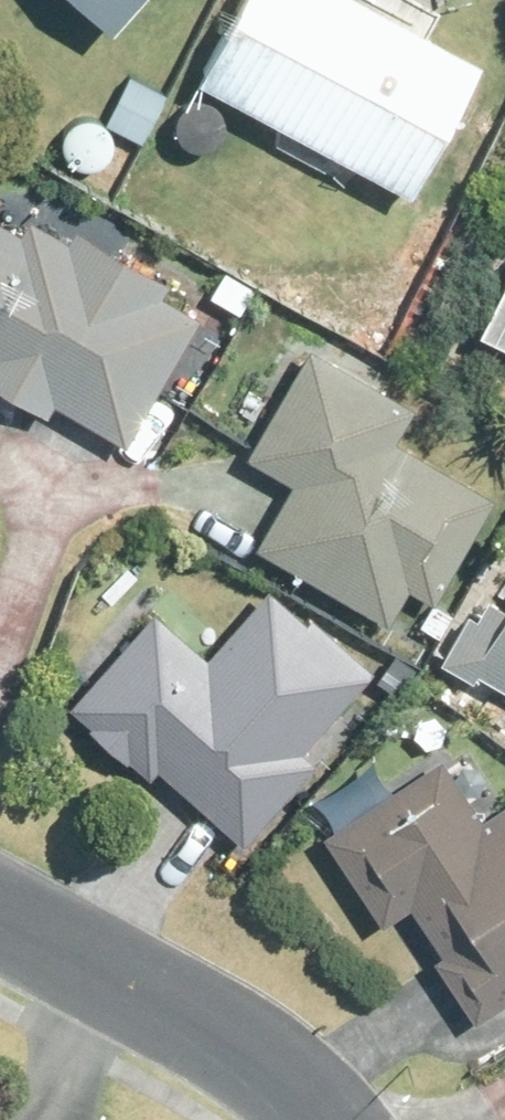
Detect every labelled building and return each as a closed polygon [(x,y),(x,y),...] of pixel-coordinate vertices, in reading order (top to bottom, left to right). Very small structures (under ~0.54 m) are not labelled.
[(103,35),(135,0),(64,0),(103,35)] [(352,0),(236,0),(191,84),(405,198),(476,67),(352,0)] [(53,413),(60,402),(126,441),(200,316),(167,298),(176,282),(82,224),(72,242),(36,222),(29,235),(0,218),(0,383),(53,413)] [(250,458),(298,485),(262,546),(393,621),(413,585),(439,600),(497,498),(395,439),(414,405),(312,348),(250,458)] [(162,770),(249,845),(320,765),(307,753),(378,671),(316,618),(312,623),(273,589),(213,658),(157,610),(74,706),(97,726),(95,730),(131,761),(134,758),(156,778),(162,770)] [(451,655),(504,685),(504,604),(492,596),(481,617),(475,614),(451,655)] [(435,604),(423,628),(441,637),(453,614),(435,604)] [(440,960),(477,1021),(504,1003),(504,811),(487,822),(449,759),(329,834),(387,925),(418,906),(450,955),(440,960)]
